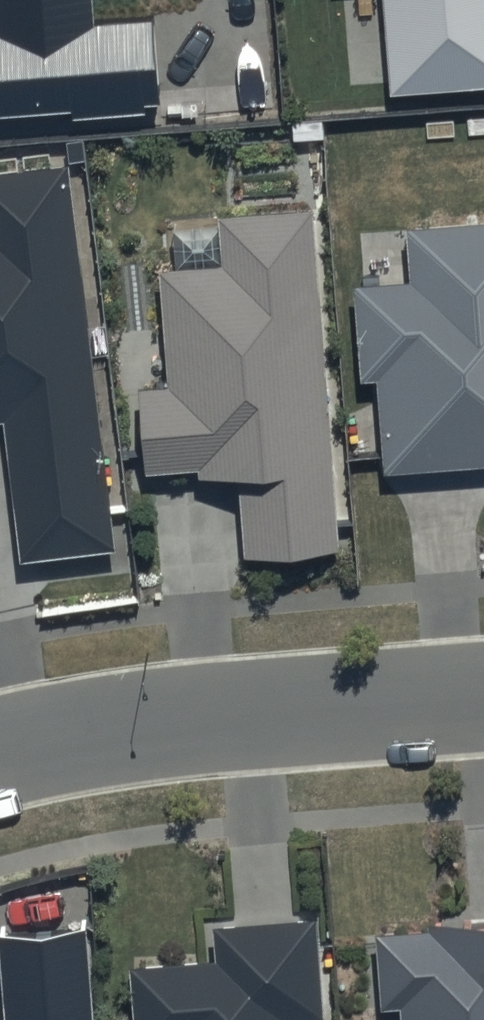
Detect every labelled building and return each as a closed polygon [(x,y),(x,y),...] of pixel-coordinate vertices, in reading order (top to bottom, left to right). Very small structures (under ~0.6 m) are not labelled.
[(159,93),(152,0),(0,0),(0,106),(159,93)] [(372,77),(483,67),(483,0),(365,0),(372,77)] [(0,168),(0,413),(8,412),(25,552),(114,542),(68,159),(0,168)] [(311,201),(220,209),(223,257),(159,262),(168,376),(138,378),(145,464),(200,460),(201,469),(240,466),(247,548),(338,541),(311,201)] [(408,223),(412,276),(356,280),(363,375),(379,373),(385,464),(483,458),(483,218),(408,223)] [(213,921),(216,956),(132,962),(137,1019),(290,1019),(290,1018),(327,1014),(318,912),(213,921)] [(376,930),(382,1002),(400,1001),(402,1019),(483,1019),(483,913),(431,917),(432,926),(376,930)] [(0,930),(0,966),(4,1019),(97,1019),(89,923),(0,930)]
